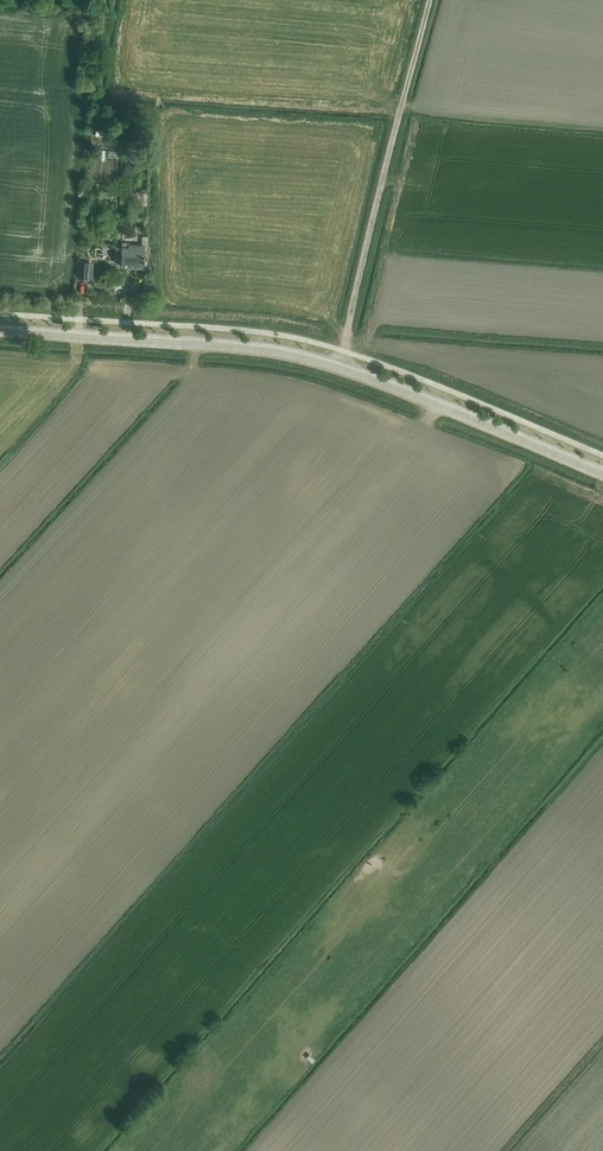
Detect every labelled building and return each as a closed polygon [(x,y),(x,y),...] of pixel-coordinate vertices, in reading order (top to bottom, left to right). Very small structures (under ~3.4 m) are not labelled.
[(110,148),(109,157),(121,158),(121,149),(110,148)] [(121,265),(142,266),(143,248),(122,247),(121,265)] [(79,263),(78,278),(88,278),(89,263),(79,263)]
